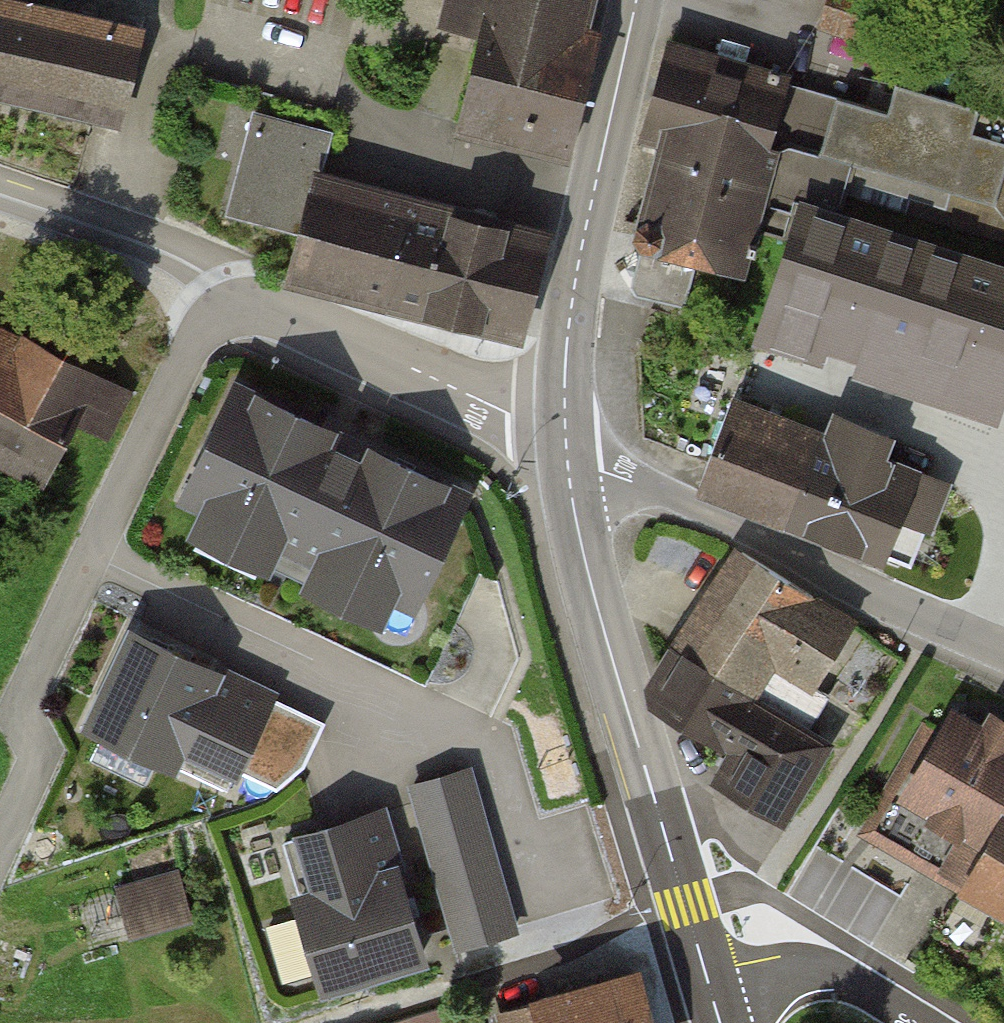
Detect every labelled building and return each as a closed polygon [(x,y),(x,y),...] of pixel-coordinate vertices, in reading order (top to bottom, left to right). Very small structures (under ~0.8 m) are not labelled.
[(560,145),(587,34),(579,33),(587,0),(452,0),(446,25),(481,33),(460,121),(560,145)] [(121,118),(140,35),(0,3),(0,91),(121,118)] [(668,138),(635,244),(748,280),(783,172),(807,94),(679,54),(654,134),(668,138)] [(783,172),(1003,245),(1003,125),(901,91),(891,120),(807,94),(783,172)] [(304,242),(296,272),(514,330),(539,235),(324,178),(335,137),(261,117),(233,223),(304,242)] [(765,333),(1000,411),(1003,399),(1003,282),(804,215),(765,333)] [(44,477),(74,418),(101,432),(122,391),(0,330),(0,455),(44,477)] [(463,493),(236,389),(185,499),(273,540),(264,561),(312,584),(322,562),(412,604),(463,493)] [(733,406),(703,483),(799,520),(829,444),(733,406)] [(947,489),(829,444),(799,520),(917,566),(947,489)] [(746,558),(698,637),(775,683),(789,660),(824,681),(858,626),(746,558)] [(285,699),(140,635),(100,724),(190,765),(197,748),(252,773),(285,699)] [(775,683),(698,637),(674,677),(687,715),(745,750),(728,778),(798,820),(843,746),(765,699),(775,683)] [(969,718),(903,836),(1003,893),(1003,738),(969,718)] [(468,769),(413,784),(458,945),(513,929),(468,769)] [(377,812),(282,840),(304,913),(269,924),(287,982),(321,972),(325,986),(421,957),(377,812)] [(188,914),(176,874),(119,890),(130,930),(188,914)] [(633,974),(503,1010),(507,1022),(647,1022),(633,974)]
